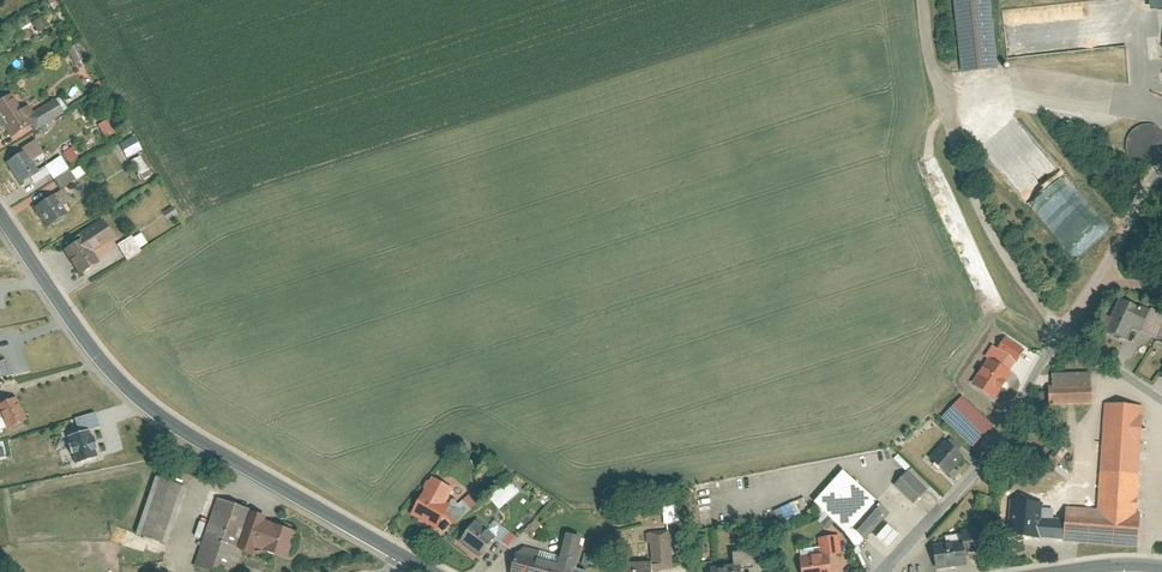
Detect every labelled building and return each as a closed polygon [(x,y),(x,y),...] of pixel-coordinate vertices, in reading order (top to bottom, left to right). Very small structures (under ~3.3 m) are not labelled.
[(965,71),(1001,66),(994,0),(958,0),(965,71)] [(1147,10),(1161,9),(1161,0),(1147,0),(1147,10)] [(43,16),(31,22),(37,33),(49,26),(43,16)] [(78,44),(68,50),(75,63),(85,57),(78,44)] [(0,102),(0,130),(6,126),(14,136),(35,122),(15,93),(0,102)] [(105,120),(97,125),(105,138),(113,133),(105,120)] [(1134,158),(1140,163),(1146,165),(1153,166),(1160,164),(1161,163),(1161,126),(1159,125),(1152,123),(1145,124),(1139,127),(1134,132),(1131,138),(1130,145),(1131,152),(1134,158)] [(62,152),(69,164),(79,159),(72,147),(62,152)] [(28,149),(10,160),(22,182),(41,169),(28,149)] [(130,160),(140,179),(152,172),(142,153),(130,160)] [(85,174),(80,165),(68,172),(59,157),(45,165),(58,189),(85,174)] [(58,192),(37,205),(49,225),(71,212),(58,192)] [(964,221),(964,213),(953,214),(953,222),(964,221)] [(84,237),(66,248),(83,274),(103,261),(96,250),(119,236),(106,218),(82,232),(84,237)] [(117,244),(125,260),(141,252),(138,248),(146,244),(140,232),(117,244)] [(975,281),(987,279),(985,267),(982,267),(981,260),(966,262),(967,270),(972,269),(975,281)] [(1154,310),(1123,298),(1108,329),(1131,340),(1136,327),(1144,331),(1154,310)] [(994,363),(990,360),(975,385),(993,397),(1016,361),(1001,351),(994,363)] [(1096,370),(1057,371),(1057,402),(1097,400),(1096,370)] [(0,405),(0,408),(10,429),(30,419),(20,395),(0,405)] [(996,423),(966,396),(945,418),(975,446),(996,423)] [(1149,405),(1108,402),(1100,507),(1071,505),(1069,521),(1068,536),(1068,540),(1139,545),(1149,405)] [(78,463),(97,457),(95,451),(99,450),(94,436),(91,438),(88,430),(69,437),(78,463)] [(968,454),(951,437),(931,458),(948,474),(968,454)] [(1054,457),(1050,455),(1044,463),(1055,470),(1068,451),(1062,446),(1054,457)] [(896,510),(847,466),(817,499),(865,543),(896,510)] [(912,469),(897,483),(917,502),(931,488),(912,469)] [(190,486),(161,476),(141,532),(171,543),(190,486)] [(499,509),(518,491),(508,479),(488,497),(499,509)] [(437,527),(449,505),(446,503),(452,491),(432,481),(414,515),(437,527)] [(819,505),(814,495),(801,502),(806,512),(819,505)] [(222,497),(198,564),(218,571),(237,571),(254,508),(222,497)] [(1047,502),(1015,500),(1012,534),(1044,537),(1044,534),(1045,520),(1047,502)] [(796,501),(774,510),(779,523),(801,513),(796,501)] [(664,523),(682,522),(681,505),(663,506),(664,523)] [(292,564),(302,530),(256,516),(246,550),(292,564)] [(500,533),(478,516),(459,541),(480,558),(500,533)] [(1069,521),(1045,520),(1044,534),(1068,536),(1069,521)] [(904,535),(893,524),(882,535),(894,546),(904,535)] [(949,543),(937,545),(941,569),(971,564),(970,555),(984,553),(980,527),(965,529),(966,540),(949,543)] [(964,528),(947,530),(949,543),(966,540),(965,529),(964,528)] [(651,532),(652,561),(657,561),(658,569),(676,568),(673,530),(651,532)] [(590,537),(571,532),(565,555),(524,544),(515,571),(598,571),(583,567),(590,537)] [(842,534),(821,536),(822,546),(823,554),(833,553),(834,555),(845,553),(842,534)] [(822,546),(803,548),(805,556),(823,554),(822,546)] [(738,552),(739,563),(745,563),(746,565),(759,564),(757,550),(738,552)] [(833,553),(823,554),(805,556),(807,571),(836,571),(834,555),(833,553)] [(658,569),(657,561),(652,561),(626,563),(626,571),(658,571),(658,569)] [(714,566),(715,571),(747,571),(746,565),(745,563),(739,563),(714,566)]
